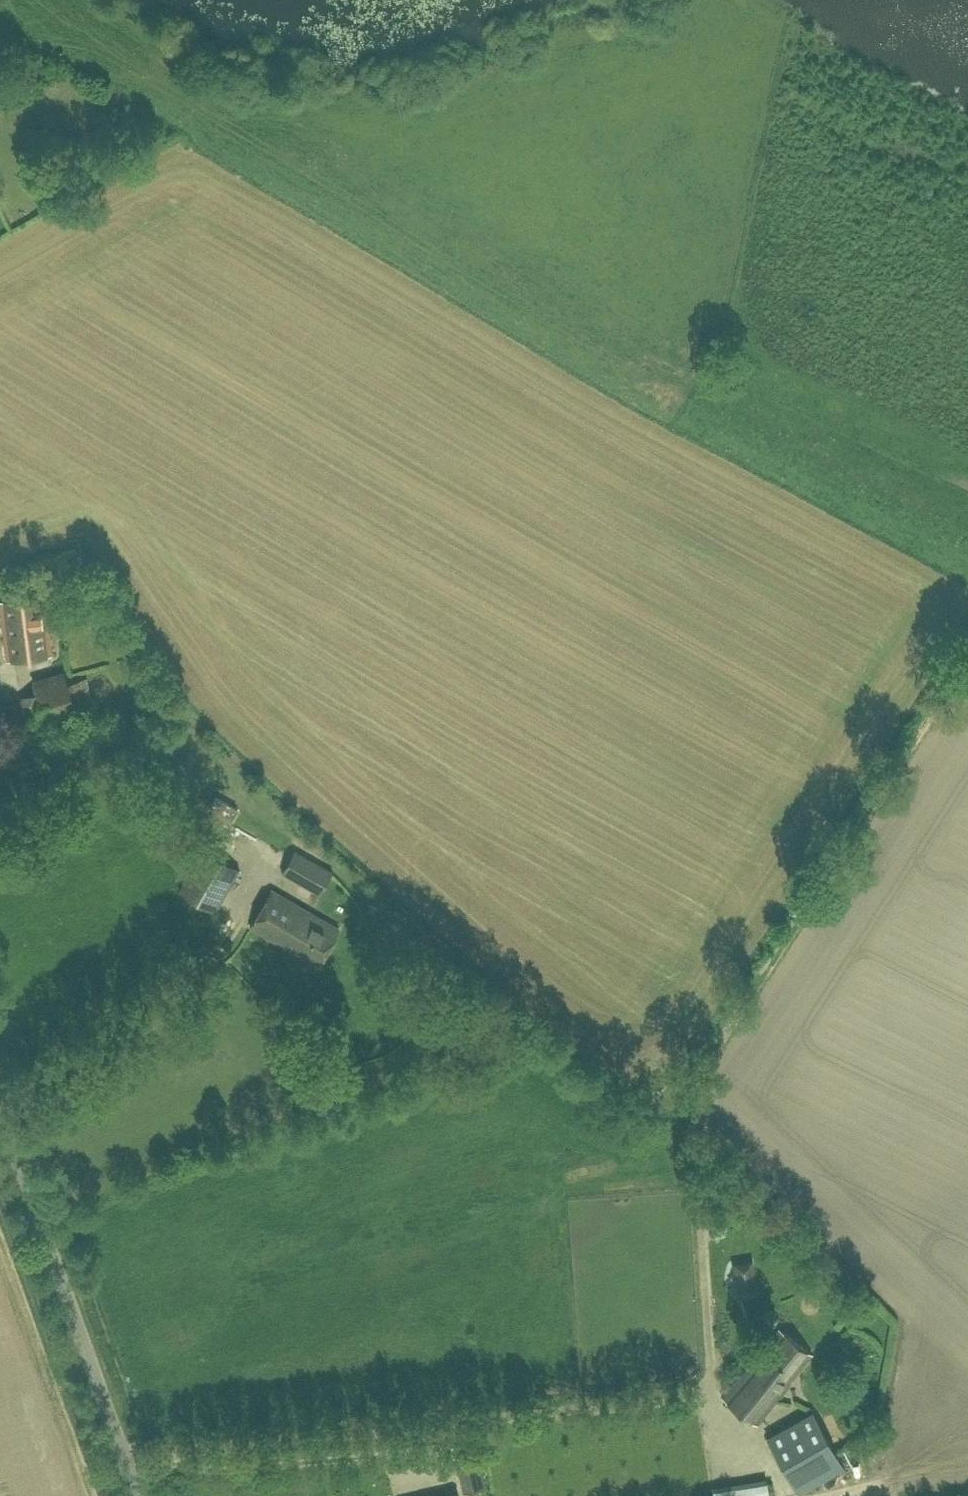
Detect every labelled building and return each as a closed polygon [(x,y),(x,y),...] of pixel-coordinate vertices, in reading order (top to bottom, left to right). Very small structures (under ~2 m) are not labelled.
[(7,658),(51,653),(44,595),(0,600),(7,658)] [(19,696),(34,740),(80,726),(74,705),(95,700),(87,676),(67,681),(64,669),(31,679),(34,691),(19,696)] [(238,868),(203,848),(179,891),(214,911),(238,868)] [(319,892),(332,870),(294,849),(282,871),(319,892)] [(320,962),(341,924),(274,886),(252,924),(320,962)] [(751,1261),(734,1263),(736,1275),(752,1273),(751,1261)] [(759,1424),(815,1354),(779,1326),(724,1395),(759,1424)] [(813,1411),(766,1438),(798,1495),(845,1468),(813,1411)] [(461,1474),(481,1469),(476,1450),(457,1454),(461,1474)]
